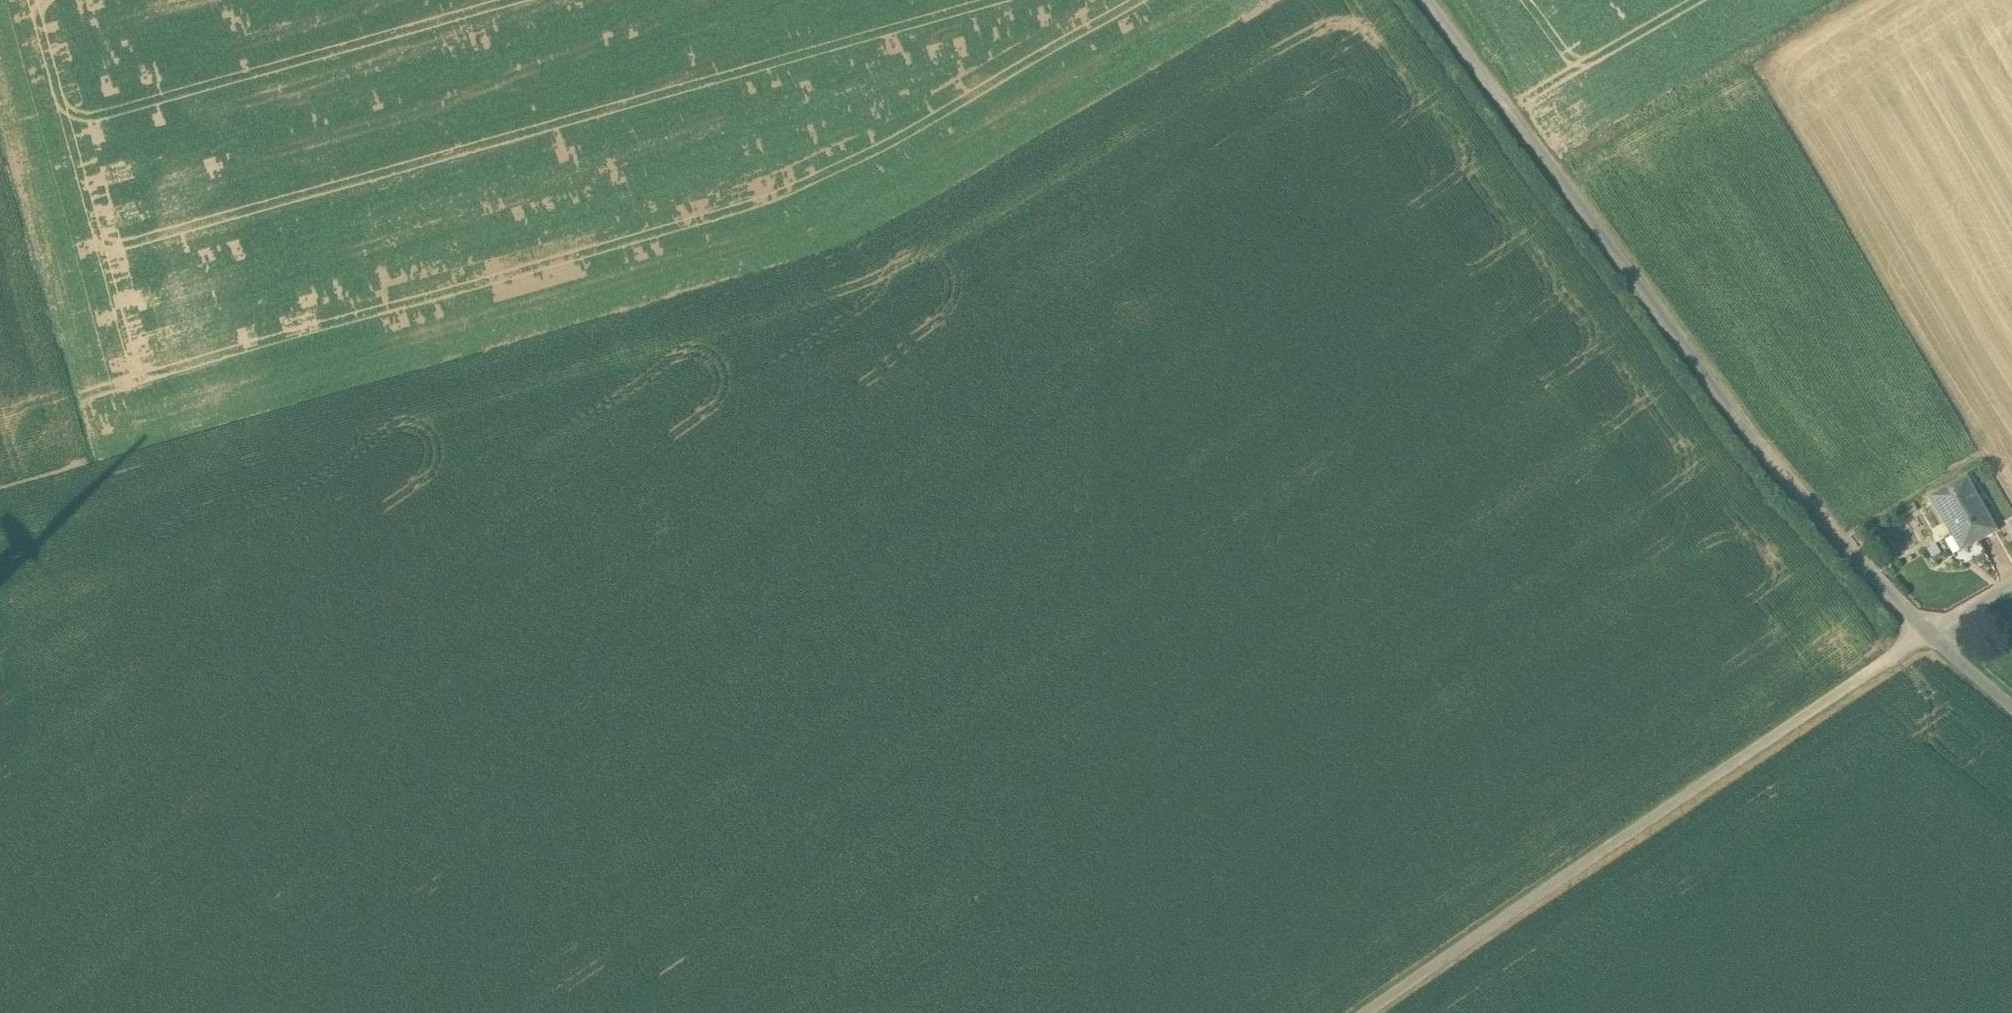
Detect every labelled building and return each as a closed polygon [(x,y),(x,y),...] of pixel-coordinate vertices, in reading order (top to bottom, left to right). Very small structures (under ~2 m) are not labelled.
[(1966,481),(1933,500),(1963,552),(1996,533),(1966,481)]
